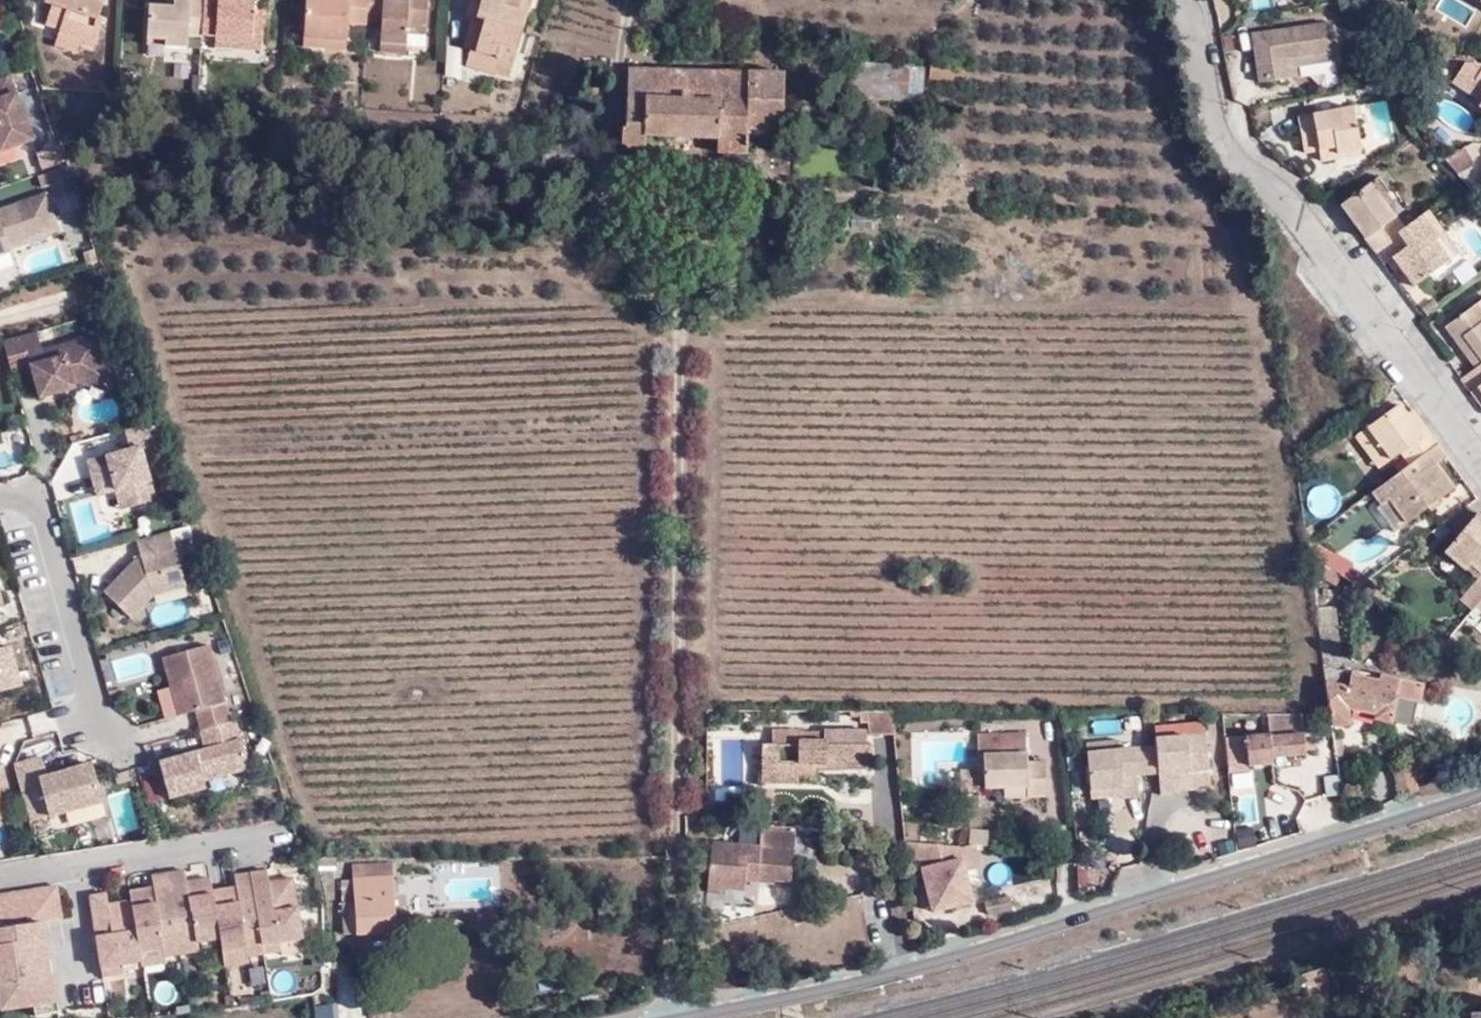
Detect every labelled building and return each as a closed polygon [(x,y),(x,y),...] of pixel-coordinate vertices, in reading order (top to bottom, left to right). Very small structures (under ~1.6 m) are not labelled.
[(52,3),(67,8),(61,28),(59,35),(80,40),(83,33),(97,36),(103,17),(99,16),(104,0),(45,0),(45,1),(52,3)] [(203,31),(205,0),(176,0),(176,3),(151,3),(148,33),(168,34),(168,41),(189,42),(190,32),(203,31)] [(203,31),(217,32),(234,33),(234,43),(263,45),(266,7),(256,7),(256,0),(205,0),(203,31)] [(306,31),(349,34),(349,19),(367,20),(367,18),(368,0),(308,0),(306,31)] [(367,18),(383,18),(382,38),(408,39),(409,30),(409,23),(428,23),(429,0),(368,0),(367,18)] [(470,11),(474,13),(469,34),(470,34),(477,36),(473,47),(468,61),(511,74),(533,5),(524,2),(524,0),(474,0),(470,11)] [(67,8),(52,3),(47,23),(61,28),(67,8)] [(1257,83),(1287,79),(1285,61),(1332,56),(1329,26),(1252,34),(1257,83)] [(348,45),(349,34),(306,31),(305,43),(348,45)] [(234,33),(217,32),(217,42),(234,43),(234,33)] [(93,50),(97,36),(83,33),(80,40),(59,35),(56,44),(78,50),(79,46),(93,50)] [(148,40),(168,41),(168,34),(148,33),(148,40)] [(477,36),(470,34),(467,44),(473,47),(477,36)] [(408,39),(382,38),(382,47),(408,49),(408,39)] [(968,77),(968,61),(939,61),(939,57),(931,56),(931,76),(968,77)] [(1293,68),(1333,63),(1332,56),(1285,61),(1287,79),(1295,79),(1293,68)] [(906,99),(907,64),(851,62),(850,97),(906,99)] [(1461,64),(1450,80),(1479,100),(1480,100),(1480,99),(1480,65),(1461,64)] [(783,130),(784,74),(629,69),(627,128),(621,128),(621,143),(625,143),(625,148),(643,148),(644,139),(716,143),(716,153),(747,154),(750,129),(783,130)] [(7,74),(0,76),(0,150),(30,139),(7,74)] [(1364,149),(1359,110),(1304,121),(1308,153),(1327,152),(1325,160),(1343,159),(1343,151),(1364,149)] [(1457,175),(1472,165),(1463,152),(1446,162),(1457,175)] [(1377,179),(1371,183),(1389,207),(1396,201),(1377,179)] [(1371,183),(1345,202),(1380,249),(1410,228),(1397,214),(1395,215),(1389,207),(1371,183)] [(9,245),(40,234),(39,229),(57,223),(46,193),(0,209),(0,252),(10,249),(9,245)] [(1466,253),(1434,211),(1427,216),(1445,240),(1440,245),(1454,262),(1466,253)] [(1412,263),(1406,267),(1417,286),(1454,262),(1440,245),(1445,240),(1427,216),(1410,228),(1380,249),(1390,261),(1404,252),(1412,263)] [(39,229),(40,234),(59,228),(57,223),(39,229)] [(1390,261),(1399,274),(1406,267),(1412,263),(1404,252),(1390,261)] [(1478,307),(1449,328),(1468,353),(1477,347),(1480,353),(1480,311),(1478,307)] [(35,330),(3,339),(8,358),(25,354),(33,383),(62,375),(61,370),(100,359),(93,335),(40,349),(35,330)] [(1468,353),(1480,369),(1480,368),(1480,353),(1477,347),(1468,353)] [(61,370),(62,375),(101,365),(100,359),(61,370)] [(1480,386),(1480,368),(1480,369),(1467,378),(1476,390),(1480,386)] [(1402,450),(1412,463),(1440,443),(1421,415),(1413,418),(1402,401),(1368,426),(1391,459),(1402,450)] [(122,429),(122,430),(151,422),(151,421),(122,429)] [(117,456),(116,452),(86,460),(93,487),(111,483),(113,489),(124,487),(129,506),(153,500),(138,446),(158,441),(151,422),(122,430),(128,449),(121,451),(123,454),(117,456)] [(1378,467),(1391,459),(1368,426),(1355,435),(1378,467)] [(1412,463),(1372,492),(1381,505),(1377,508),(1393,532),(1454,490),(1438,465),(1450,457),(1440,443),(1412,463)] [(111,483),(93,487),(95,494),(113,489),(111,483)] [(119,509),(129,506),(124,487),(113,489),(119,509)] [(1478,511),(1470,520),(1480,528),(1480,514),(1478,511)] [(1450,546),(1470,520),(1461,513),(1433,533),(1450,546)] [(1470,520),(1450,546),(1443,554),(1479,579),(1468,595),(1480,605),(1480,528),(1470,520)] [(139,559),(131,561),(101,592),(128,618),(151,594),(183,585),(168,530),(133,540),(139,559)] [(1309,551),(1311,567),(1332,581),(1338,569),(1309,551)] [(207,643),(161,655),(177,713),(194,708),(200,727),(229,720),(207,643)] [(18,685),(7,646),(0,648),(0,691),(18,685)] [(1325,667),(1332,720),(1350,722),(1348,703),(1376,711),(1375,718),(1419,725),(1423,705),(1394,700),(1391,686),(1359,681),(1358,673),(1325,667)] [(1394,700),(1423,705),(1428,684),(1392,679),(1391,686),(1394,700)] [(869,723),(867,711),(860,711),(861,724),(869,723)] [(894,736),(891,711),(867,711),(869,723),(870,735),(894,736)] [(1303,741),(1301,717),(1268,716),(1269,736),(1224,740),(1227,773),(1248,772),(1248,767),(1271,766),(1271,759),(1304,757),(1304,753),(1303,741)] [(233,719),(199,728),(204,747),(201,748),(201,751),(194,753),(194,750),(157,760),(167,795),(203,786),(201,779),(247,766),(240,738),(238,738),(233,719)] [(846,764),(865,764),(865,732),(820,731),(817,734),(795,734),(794,730),(766,729),(766,745),(757,745),(756,770),(792,771),(792,775),(810,776),(810,770),(810,763),(818,763),(819,770),(846,770),(846,764)] [(982,787),(1002,787),(1025,786),(1024,796),(1045,795),(1045,762),(1025,762),(1024,734),(976,735),(977,756),(982,756),(982,787)] [(1154,739),(1155,748),(1158,773),(1159,795),(1177,794),(1177,790),(1175,774),(1175,768),(1189,768),(1189,773),(1209,772),(1206,736),(1154,739)] [(1086,753),(1120,750),(1118,740),(1085,743),(1086,753)] [(1312,741),(1303,741),(1304,753),(1312,753),(1312,741)] [(1158,773),(1155,748),(1133,749),(1136,775),(1158,773)] [(1136,775),(1133,749),(1120,750),(1086,753),(1089,791),(1121,789),(1123,796),(1123,799),(1138,797),(1136,775)] [(23,795),(40,791),(47,815),(100,800),(89,763),(45,776),(39,756),(14,763),(15,764),(23,795)] [(14,763),(12,764),(20,796),(23,795),(15,764),(14,763)] [(792,771),(756,770),(756,785),(791,786),(792,775),(792,771)] [(1210,788),(1209,772),(1189,773),(1175,774),(1177,790),(1210,788)] [(977,790),(977,779),(959,779),(960,791),(977,790)] [(1025,786),(1002,787),(1002,797),(1024,796),(1025,786)] [(1090,799),(1123,796),(1121,789),(1089,791),(1090,799)] [(789,877),(795,827),(759,824),(757,843),(710,840),(706,883),(724,884),(742,886),(743,876),(744,873),(755,874),(755,878),(771,879),(771,875),(789,877)] [(905,839),(907,859),(917,858),(926,910),(971,901),(965,876),(960,857),(942,859),(940,842),(905,839)] [(960,857),(965,876),(976,874),(973,857),(995,857),(995,848),(940,842),(942,859),(960,857)] [(392,917),(389,862),(354,863),(355,902),(343,903),(342,935),(402,933),(402,917),(392,917)] [(218,936),(210,888),(209,876),(186,879),(184,869),(166,871),(179,950),(197,947),(195,938),(218,936)] [(267,881),(265,870),(248,872),(261,950),(278,949),(277,940),(299,937),(289,877),(267,881)] [(160,952),(179,950),(166,871),(150,873),(152,885),(127,888),(129,899),(137,947),(159,944),(160,952)] [(261,950),(248,872),(234,874),(231,874),(232,885),(210,888),(218,936),(220,948),(241,945),(242,953),(261,950)] [(40,919),(61,916),(55,883),(0,891),(0,924),(40,919)] [(87,893),(99,971),(117,969),(117,961),(139,958),(137,947),(129,899),(106,901),(105,890),(87,893)] [(977,901),(984,926),(1009,919),(1003,895),(977,901)] [(40,919),(0,924),(0,1006),(32,1001),(32,1011),(56,1008),(51,973),(48,972),(40,919)]
